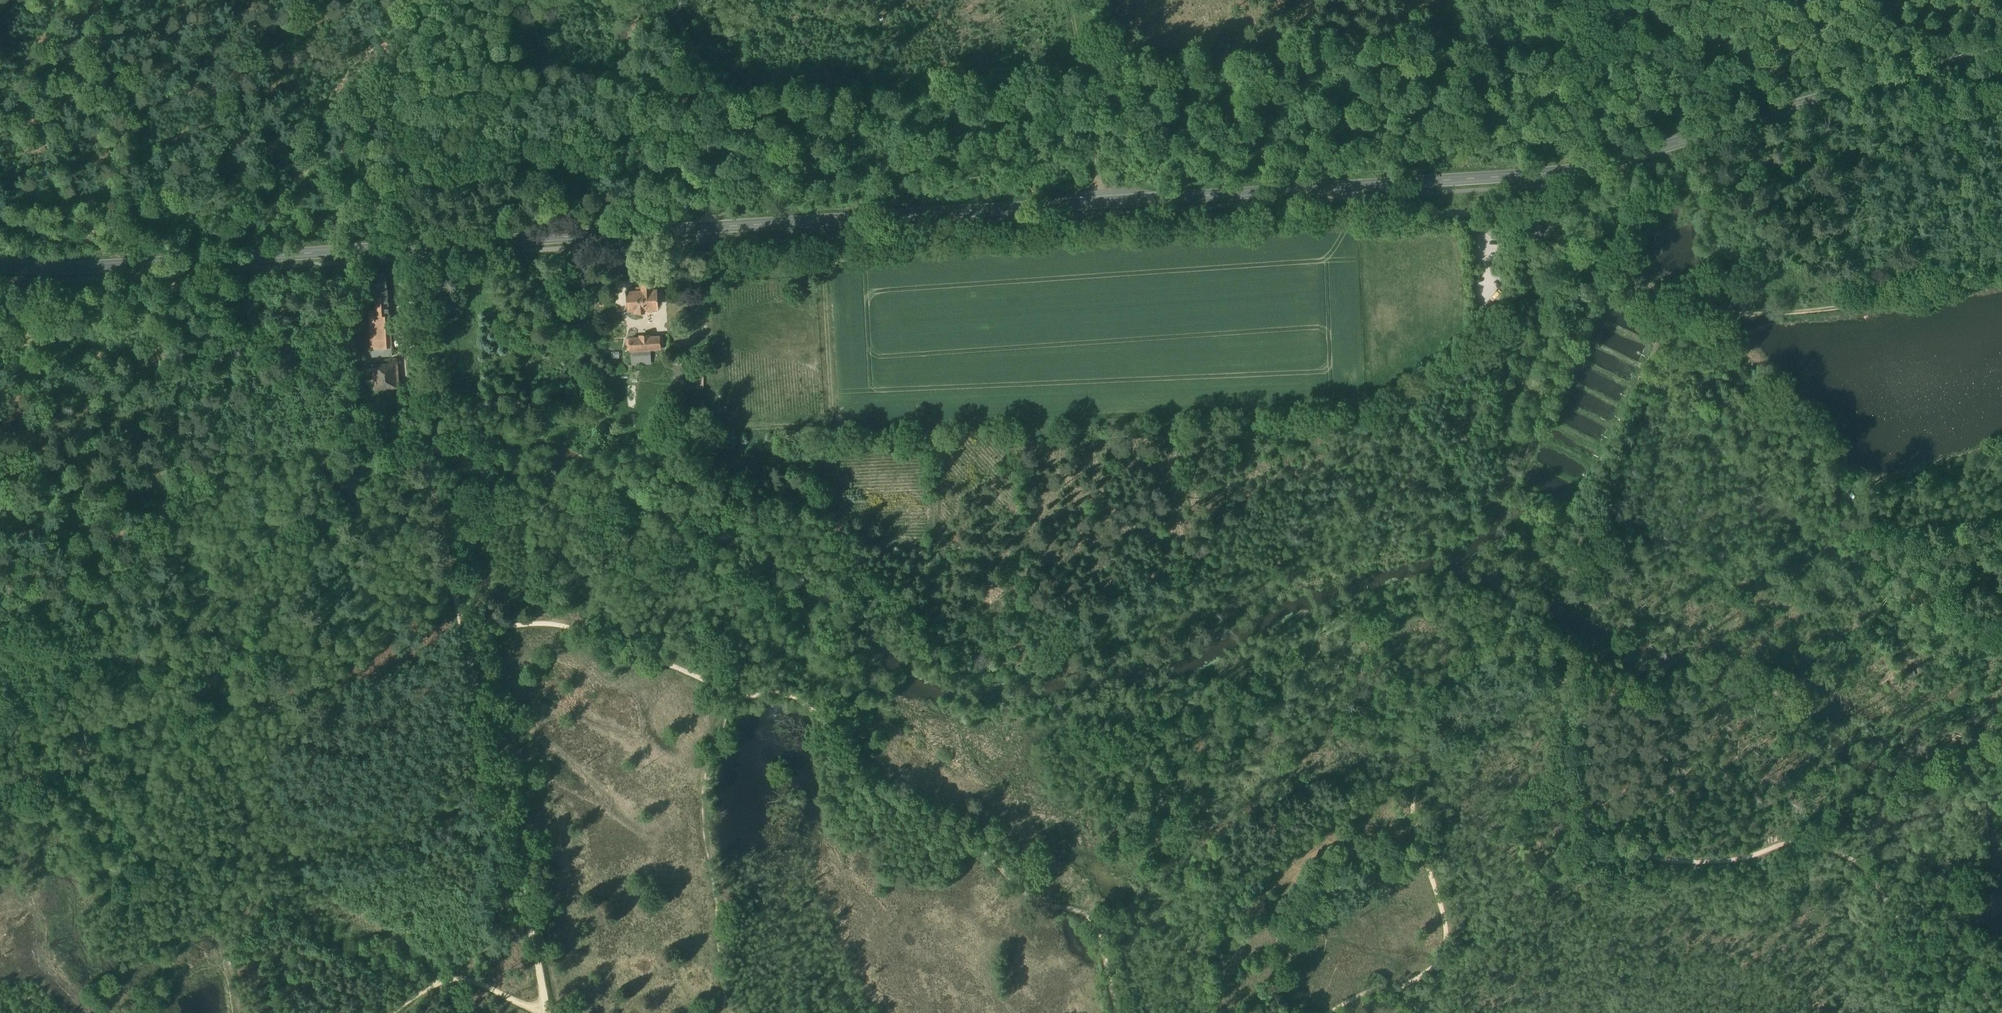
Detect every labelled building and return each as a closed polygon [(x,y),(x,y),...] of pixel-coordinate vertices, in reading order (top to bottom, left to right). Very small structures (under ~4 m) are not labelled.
[(1536,233),(1535,225),(1535,220),(1535,215),(1522,216),(1523,228),(1530,228),(1530,233),(1536,233)] [(685,268),(673,265),(674,280),(685,282),(685,268)] [(377,316),(377,317),(389,316),(388,298),(386,299),(386,293),(387,293),(387,290),(389,290),(388,274),(373,275),(374,290),(375,290),(377,316)] [(637,312),(637,313),(645,313),(645,308),(657,308),(656,290),(652,290),(652,282),(643,282),(642,282),(642,287),(631,288),(632,291),(627,291),(628,309),(633,309),(633,313),(637,312)] [(370,316),(372,350),(392,348),(389,316),(377,317),(377,316),(370,316)] [(651,349),(659,349),(658,337),(648,338),(648,337),(647,336),(639,336),(639,338),(630,338),(630,351),(651,349)] [(392,355),(392,348),(372,350),(373,356),(392,355)] [(652,364),(651,349),(630,351),(632,366),(652,364)] [(372,366),(374,390),(398,389),(395,365),(372,366)]
